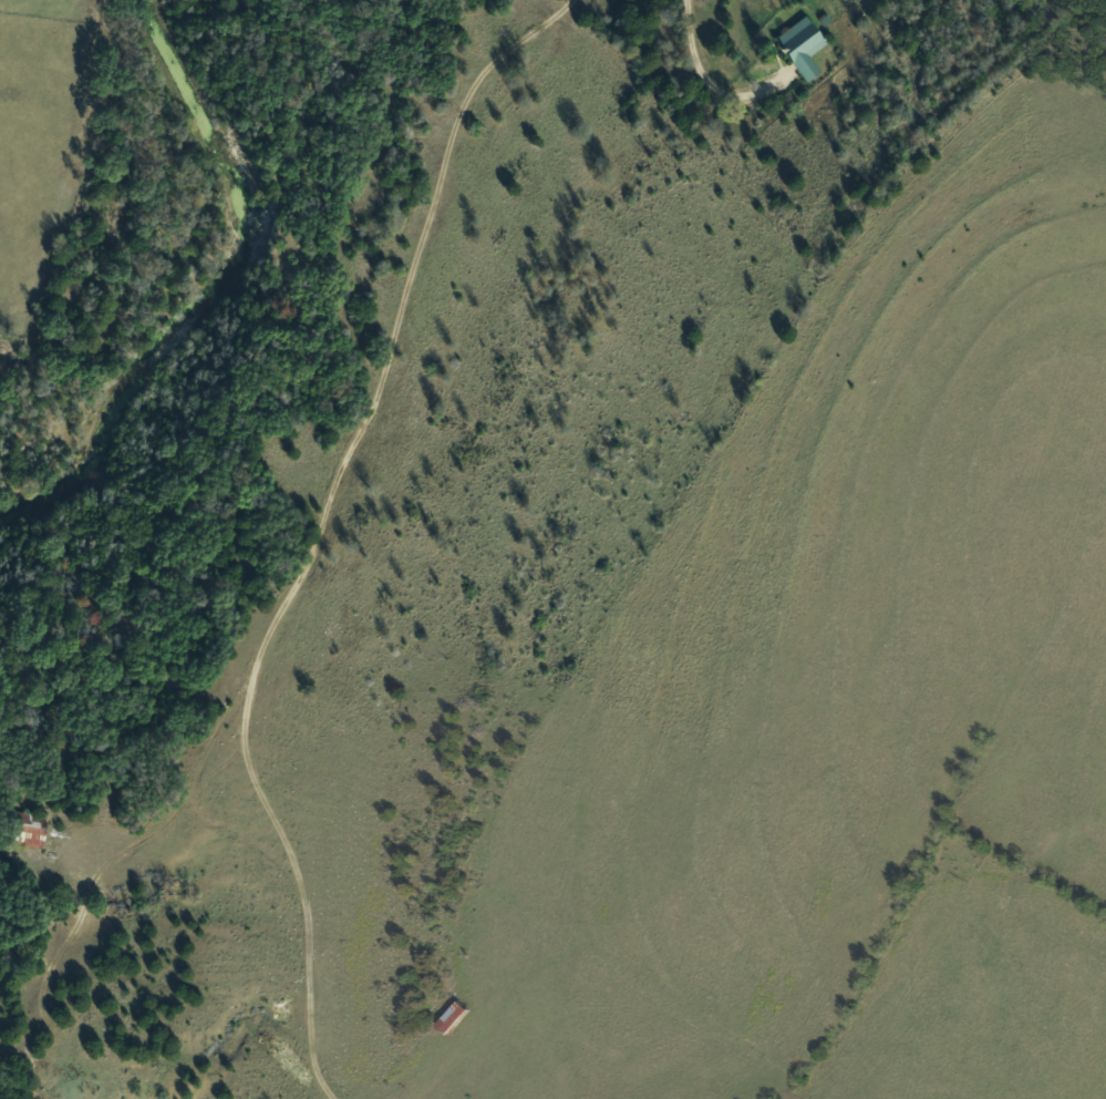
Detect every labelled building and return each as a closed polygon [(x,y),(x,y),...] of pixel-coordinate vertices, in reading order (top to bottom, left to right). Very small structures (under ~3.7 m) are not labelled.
[(819,74),(808,55),(824,45),(807,16),(775,35),(804,83),(819,74)]
